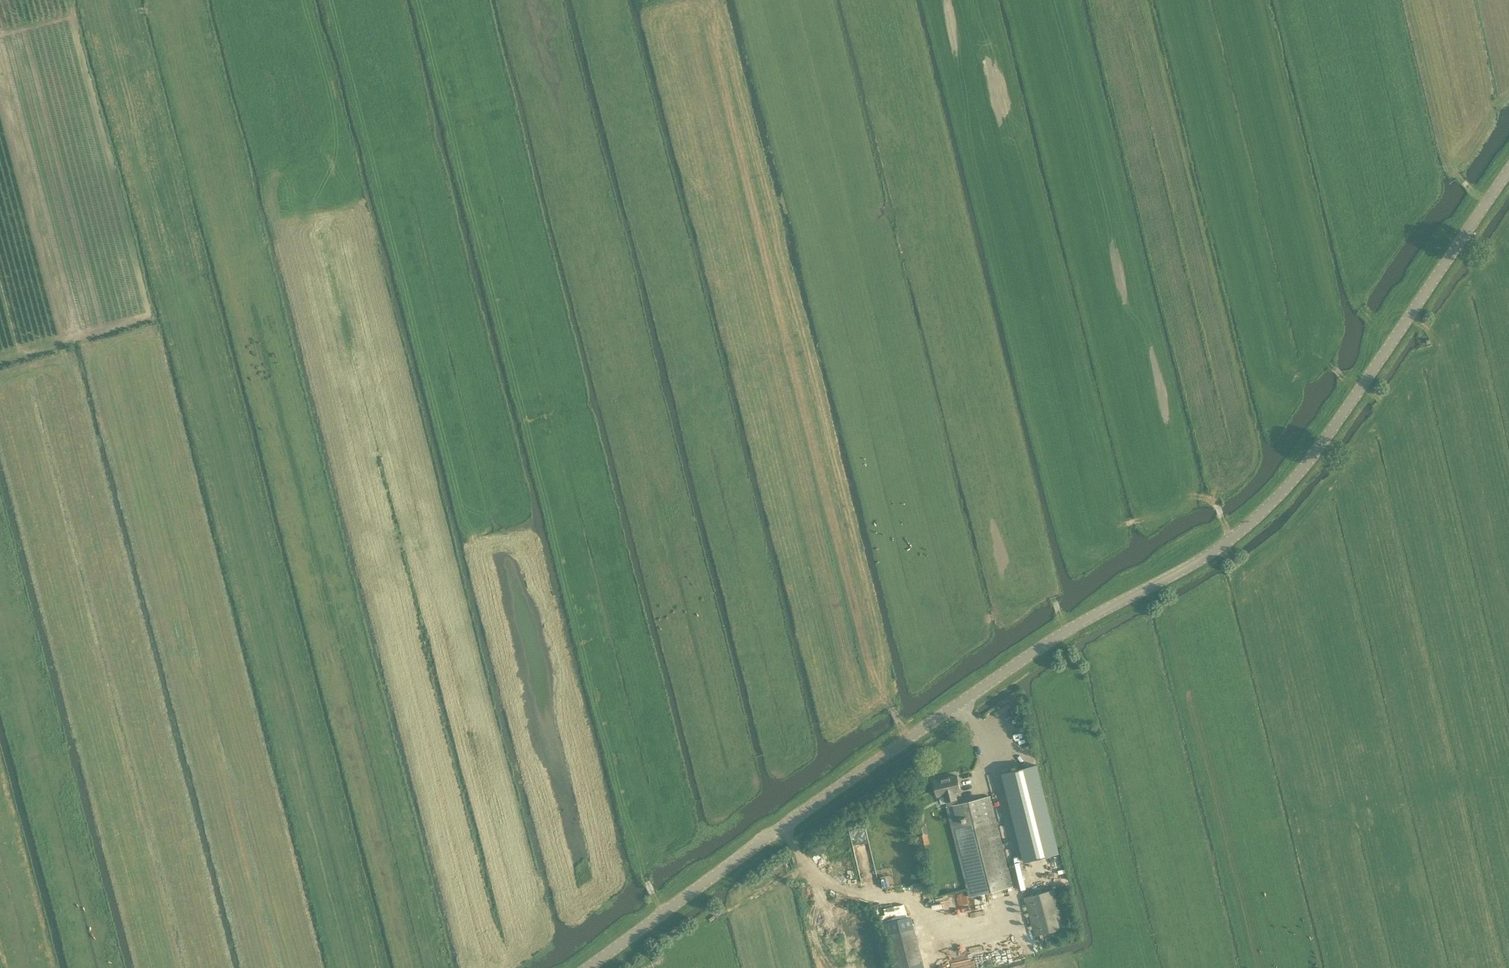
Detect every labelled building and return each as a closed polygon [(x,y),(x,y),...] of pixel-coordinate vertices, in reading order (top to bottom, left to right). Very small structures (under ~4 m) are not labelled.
[(1027,767),(1002,774),(1017,834),(1024,861),(1059,853),(1037,765),(1027,767)] [(957,775),(933,781),(937,796),(946,794),(955,792),(961,791),(957,775)] [(955,792),(946,794),(949,806),(947,807),(970,897),(1013,886),(990,795),(957,804),(955,792)] [(925,823),(917,826),(920,837),(927,835),(928,834),(925,823)] [(1035,936),(1065,928),(1055,889),(1025,897),(1035,936)] [(1055,947),(1053,937),(1046,939),(1049,949),(1055,947)]
